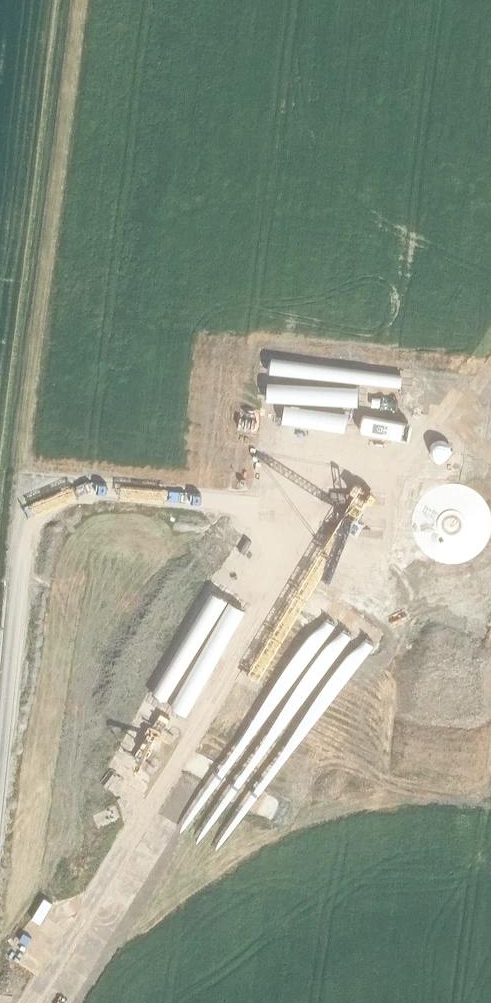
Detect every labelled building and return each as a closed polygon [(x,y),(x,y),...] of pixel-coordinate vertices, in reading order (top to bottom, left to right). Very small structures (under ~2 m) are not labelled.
[(462,524),(462,523),(462,522),(461,521),(461,520),(461,519),(460,519),(460,518),(459,517),(458,516),(457,516),(456,515),(455,515),(454,515),(453,515),(452,514),(451,515),(449,515),(448,515),(447,516),(446,516),(445,518),(444,519),(444,520),(443,521),(443,522),(443,524),(443,526),(443,527),(443,528),(444,529),(445,530),(446,531),(447,532),(448,533),(449,533),(450,533),(452,534),(453,534),(454,534),(455,533),(457,533),(458,532),(459,531),(460,530),(460,529),(461,528),(461,527),(462,526),(462,525),(462,524)]
